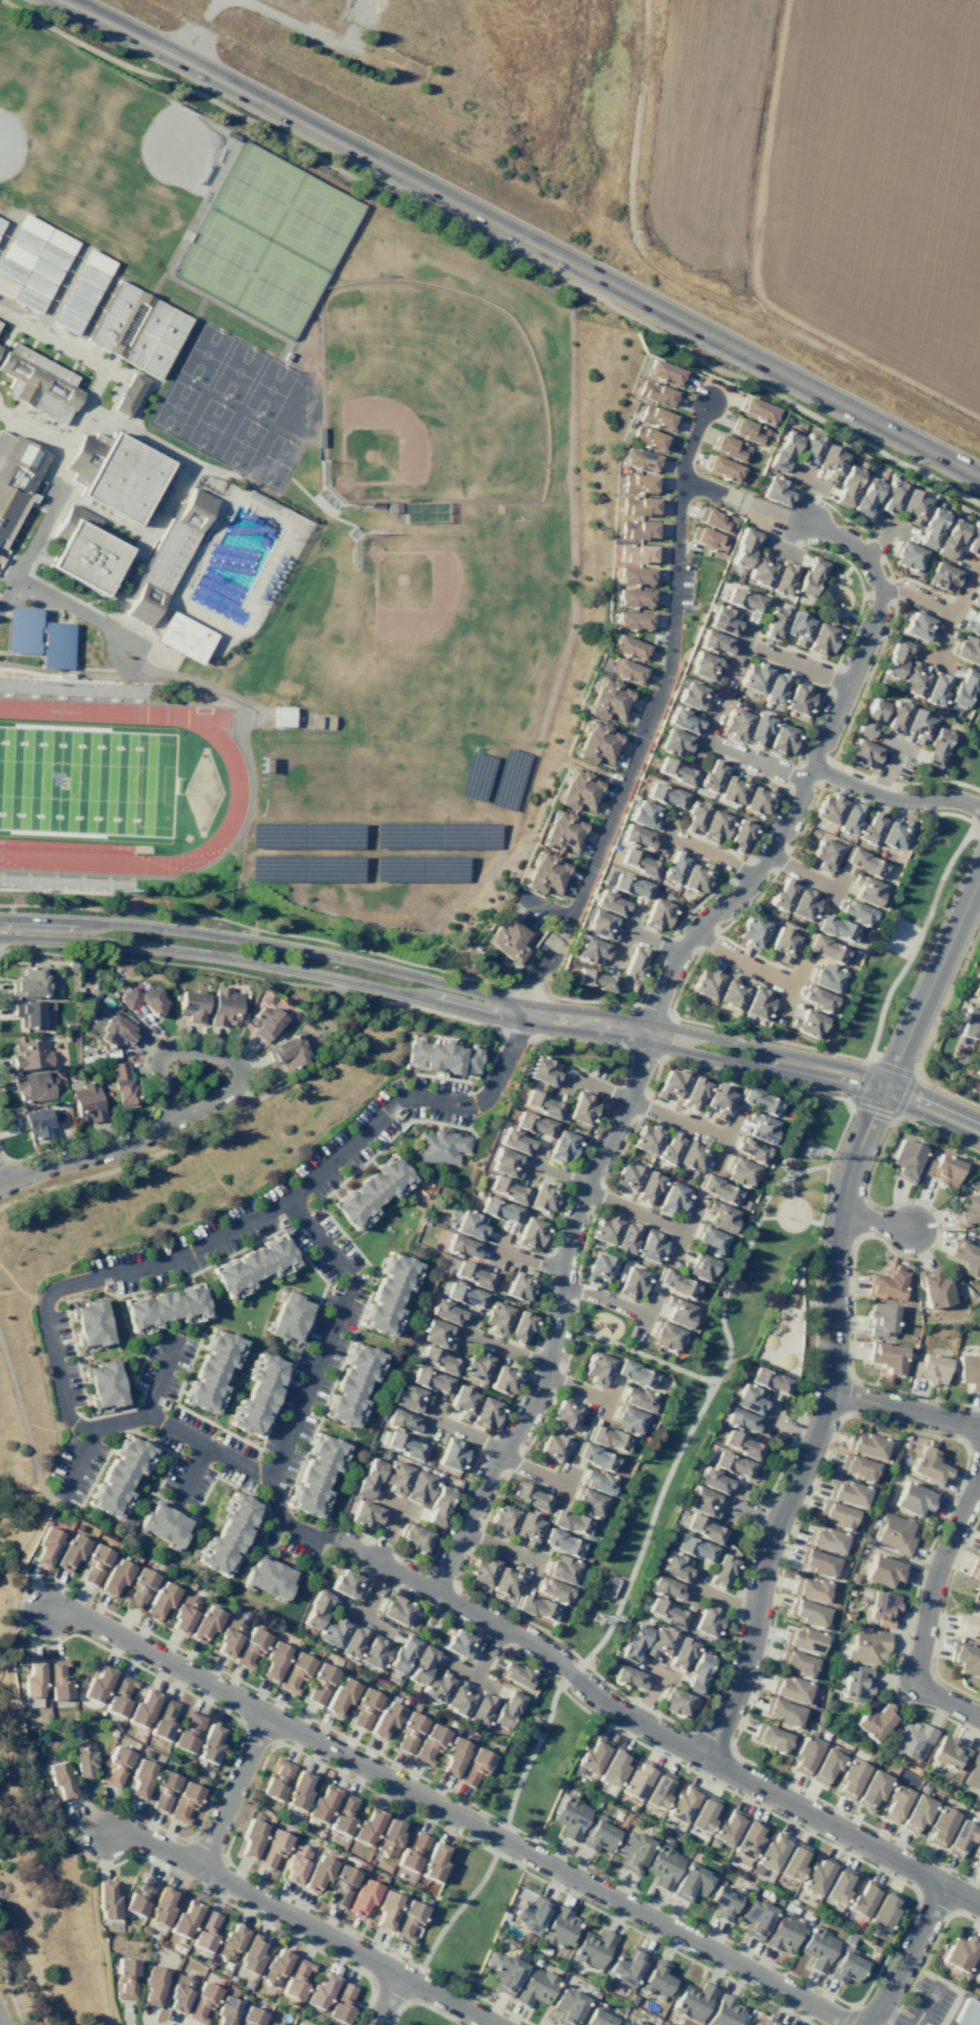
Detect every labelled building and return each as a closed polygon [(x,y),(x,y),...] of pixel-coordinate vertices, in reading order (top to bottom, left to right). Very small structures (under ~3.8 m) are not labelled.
[(24,214),(16,227),(43,242),(50,229),(24,214)] [(16,229),(9,242),(35,256),(42,243),(16,229)] [(51,229),(44,243),(71,257),(78,243),(51,229)] [(8,243),(1,256),(27,271),(35,258),(8,243)] [(43,243),(36,257),(63,271),(70,258),(43,243)] [(89,249),(82,263),(109,277),(116,263),(89,249)] [(19,285),(26,272),(0,258),(0,275),(19,285)] [(35,258),(62,272),(55,285),(28,271),(35,258)] [(73,277),(101,292),(108,278),(81,264),(73,277)] [(27,272),(54,287),(48,300),(20,286),(27,272)] [(11,300),(19,286),(0,276),(0,294),(11,300)] [(73,279),(100,293),(93,306),(66,292),(73,279)] [(157,381),(191,319),(118,280),(87,340),(157,381)] [(19,287),(47,302),(40,315),(13,301),(19,287)] [(65,293),(92,308),(86,321),(58,306),(65,293)] [(57,308),(50,321),(78,336),(84,322),(57,308)] [(0,361),(0,372),(12,379),(5,394),(62,425),(70,412),(73,411),(83,393),(73,387),(77,378),(13,343),(8,352),(5,351),(0,361)] [(685,371),(679,385),(676,384),(674,388),(644,375),(651,358),(685,371)] [(132,372),(148,381),(128,417),(111,408),(132,372)] [(677,392),(671,406),(668,405),(666,408),(636,396),(643,379),(677,392)] [(778,410),(770,427),(740,414),(741,411),(738,409),(743,395),(778,410)] [(679,417),(674,431),(670,429),(669,433),(638,421),(645,403),(679,417)] [(784,415),(790,418),(787,424),(781,422),(784,415)] [(769,430),(762,447),(732,434),(733,431),(729,430),(735,416),(769,430)] [(671,438),(665,452),(662,450),(660,454),(630,442),(636,424),(671,438)] [(789,456),(781,473),(766,467),(775,447),(777,448),(785,430),(800,437),(791,457),(789,456)] [(80,494),(137,525),(141,520),(147,522),(153,511),(156,512),(169,486),(167,485),(172,474),(166,471),(170,463),(113,432),(109,440),(95,433),(92,439),(81,435),(64,468),(73,473),(71,480),(83,488),(80,494)] [(814,434),(824,439),(811,468),(797,461),(804,447),(800,446),(807,432),(814,435),(814,434)] [(8,551),(0,567),(0,433),(50,455),(4,549),(8,551)] [(750,447),(743,464),(713,451),(714,448),(710,447),(716,433),(750,447)] [(825,444),(839,450),(838,452),(845,456),(833,482),(824,478),(827,471),(823,469),(822,470),(815,467),(825,444)] [(660,456),(656,471),(653,470),(652,474),(620,465),(624,447),(660,456)] [(742,467),(735,484),(704,472),(706,468),(702,467),(708,453),(742,467)] [(853,490),(862,471),(847,464),(836,487),(839,488),(832,502),(847,509),(855,491),(853,490)] [(660,476),(659,491),(656,490),(656,494),(622,493),(623,474),(660,476)] [(788,491),(792,493),(788,501),(786,500),(784,506),(760,496),(769,475),(791,484),(788,491)] [(867,477),(882,484),(874,502),(872,500),(864,518),(849,512),(857,495),(858,496),(867,477)] [(896,482),(905,486),(892,515),(879,509),(885,494),(882,493),(888,479),(896,483),(896,482)] [(148,628),(216,502),(191,488),(184,503),(177,502),(129,596),(132,600),(125,615),(148,628)] [(929,499),(917,527),(908,523),(911,515),(907,513),(906,514),(898,510),(908,488),(922,494),(921,496),(929,499)] [(659,498),(658,513),(654,513),(654,517),(621,515),(622,496),(659,498)] [(68,505),(50,535),(55,538),(61,541),(73,519),(96,532),(101,522),(68,505)] [(706,506),(736,518),(729,535),(695,521),(700,507),(705,509),(706,506)] [(940,532),(931,551),(917,544),(924,529),(922,528),(932,507),(946,513),(938,531),(940,532)] [(957,546),(967,524),(952,518),(944,536),(942,536),(934,554),(949,560),(955,545),(957,546)] [(73,519),(61,541),(49,566),(104,595),(128,550),(96,532),(73,519)] [(657,522),(656,537),(652,537),(652,541),(619,539),(620,520),(657,522)] [(974,520),(979,523),(979,551),(977,557),(963,550),(969,538),(967,536),(974,520)] [(694,525),(728,539),(721,556),(699,547),(700,544),(688,539),(694,525)] [(754,547),(745,569),(730,563),(738,544),(736,543),(743,525),(758,531),(752,546),(754,547)] [(924,551),(915,572),(893,562),(897,555),(892,553),(898,539),(924,551)] [(656,545),(655,560),(651,560),(651,564),(618,562),(619,543),(656,545)] [(764,560),(777,565),(767,589),(753,583),(754,580),(746,577),(757,551),(766,555),(764,560)] [(817,579),(809,598),(794,592),(803,569),(806,570),(812,555),(826,561),(819,580),(817,579)] [(790,581),(796,566),(782,560),(770,591),(779,595),(780,593),(787,596),(793,583),(790,581)] [(934,561),(958,571),(956,578),(958,579),(954,587),(950,585),(947,592),(925,583),(934,561)] [(654,568),(653,583),(650,583),(649,587),(616,585),(617,566),(654,568)] [(749,592),(765,598),(759,614),(742,606),(741,609),(723,601),(730,586),(748,594),(749,592)] [(653,591),(652,605),(649,605),(649,609),(616,607),(616,589),(653,591)] [(978,589),(979,590),(979,606),(972,603),(978,589)] [(735,620),(738,612),(716,603),(707,626),(731,635),(734,629),(736,630),(739,622),(735,620)] [(778,607),(788,611),(776,641),(762,635),(768,623),(764,621),(770,605),(778,608),(778,607)] [(74,625),(72,669),(41,668),(41,654),(8,653),(8,608),(42,609),(42,622),(74,625)] [(977,609),(979,610),(979,637),(960,628),(965,618),(971,622),(977,609)] [(813,621),(802,648),(792,644),(796,636),(791,634),(791,636),(783,633),(792,610),(806,615),(805,617),(813,621)] [(171,611),(156,641),(199,664),(215,636),(171,611)] [(651,613),(650,628),(648,628),(648,631),(614,629),(615,611),(651,613)] [(934,633),(939,623),(913,611),(909,620),(907,618),(901,632),(923,642),(929,630),(934,633)] [(817,621),(839,630),(830,653),(822,650),(820,655),(806,649),(817,621)] [(733,640),(728,654),(715,649),(714,653),(698,646),(701,639),(699,638),(704,628),(733,640)] [(616,633),(647,646),(645,651),(649,652),(645,661),(641,659),(639,663),(609,650),(616,633)] [(964,635),(979,642),(979,658),(976,666),(949,654),(955,640),(960,642),(964,635)] [(889,655),(881,674),(896,680),(903,663),(901,662),(909,644),(895,638),(887,654),(889,655)] [(713,672),(720,674),(716,684),(689,673),(692,665),(690,664),(695,650),(718,659),(713,672)] [(613,656),(644,669),(643,674),(646,675),(642,684),(637,682),(636,685),(606,673),(613,656)] [(771,666),(760,693),(739,685),(748,663),(755,666),(757,660),(771,666)] [(929,675),(918,698),(904,691),(905,690),(898,686),(910,660),(919,664),(917,670),(929,675)] [(962,709),(970,690),(972,691),(979,675),(964,669),(958,681),(956,680),(947,702),(962,709)] [(785,692),(779,706),(771,702),(771,704),(761,701),(774,670),(788,676),(781,690),(785,692)] [(946,693),(940,707),(932,703),(931,705),(922,701),(935,671),(949,677),(942,691),(946,693)] [(622,721),(634,691),(618,685),(619,683),(600,675),(585,712),(607,721),(609,716),(622,721)] [(814,694),(805,716),(784,707),(795,680),(809,686),(807,691),(814,694)] [(685,681),(712,691),(708,701),(701,698),(700,702),(701,703),(698,711),(674,701),(680,687),(682,688),(685,681)] [(877,725),(886,703),(871,697),(862,716),(860,716),(853,733),(867,739),(874,723),(877,725)] [(910,706),(897,735),(883,729),(889,717),(886,715),(893,699),(900,703),(901,701),(910,706)] [(949,705),(958,709),(955,717),(945,713),(949,705)] [(686,715),(701,721),(695,734),(666,722),(669,713),(670,713),(673,706),(687,711),(686,715)] [(293,707),(275,707),(274,726),(293,727),(293,707)] [(730,707),(752,716),(741,744),(727,738),(729,733),(721,729),(730,707)] [(933,720),(921,746),(912,742),(915,735),(911,733),(910,734),(903,730),(913,708),(927,714),(926,716),(933,720)] [(768,733),(774,720),(766,716),(757,712),(745,742),(759,747),(765,732),(768,733)] [(609,765),(622,735),(606,729),(607,727),(588,719),(572,756),(594,765),(596,760),(609,765)] [(798,731),(789,753),(782,750),(780,755),(766,750),(777,722),(798,731)] [(936,726),(950,733),(942,751),(944,752),(935,771),(921,764),(928,749),(925,748),(936,726)] [(694,738),(688,752),(683,750),(680,758),(658,749),(667,727),(694,738)] [(877,764),(883,750),(855,738),(847,759),(868,768),(871,761),(877,764)] [(697,773),(691,788),(673,781),(674,779),(655,771),(661,756),(684,765),(683,767),(697,773)] [(725,767),(713,794),(704,790),(705,789),(698,786),(703,772),(706,773),(712,758),(720,761),(719,765),(725,767)] [(591,813),(604,783),(588,777),(589,775),(570,767),(554,804),(576,813),(578,808),(591,813)] [(750,778),(739,804),(732,801),(731,804),(717,798),(726,775),(734,778),(734,779),(738,781),(741,774),(750,778)] [(670,787),(686,794),(680,809),(667,804),(667,805),(645,797),(651,782),(669,789),(670,787)] [(776,789),(765,815),(757,812),(756,815),(742,809),(751,786),(764,791),(766,785),(776,789)] [(832,794),(840,798),(839,800),(845,802),(834,826),(813,817),(823,795),(830,798),(832,794)] [(653,817),(661,820),(665,809),(638,799),(635,807),(633,806),(627,820),(650,829),(653,821),(652,821),(653,817)] [(691,799),(708,806),(696,835),(683,829),(688,817),(684,816),(691,799)] [(860,822),(853,836),(846,832),(845,834),(836,830),(850,800),(863,807),(857,821),(860,822)] [(575,854),(586,824),(572,819),(573,815),(553,807),(538,846),(560,854),(562,849),(575,854)] [(732,818),(723,840),(716,837),(714,842),(700,837),(711,809),(732,818)] [(872,810),(880,814),(878,817),(884,820),(872,846),(863,842),(864,841),(856,837),(863,823),(866,825),(872,810)] [(754,826),(749,840),(745,839),(740,853),(726,848),(738,818),(747,821),(747,823),(754,826)] [(903,819),(912,824),(900,850),(892,846),(891,849),(877,842),(887,820),(900,826),(903,819)] [(653,841),(650,849),(634,843),(633,845),(620,840),(623,832),(622,832),(625,822),(652,833),(650,839),(653,841)] [(819,837),(841,847),(828,874),(814,867),(817,862),(809,858),(819,837)] [(884,864),(878,879),(858,870),(859,868),(854,865),(853,866),(842,861),(849,846),(867,854),(866,856),(884,864)] [(660,864),(654,879),(636,872),(637,869),(618,862),(624,847),(646,856),(645,858),(660,864)] [(570,867),(558,896),(544,890),(542,895),(521,887),(536,849),(556,857),(555,861),(570,867)] [(687,859),(677,885),(667,882),(668,880),(660,877),(665,864),(669,865),(675,850),(683,853),(682,856),(687,859)] [(704,862),(713,866),(702,893),(694,890),(693,892),(680,887),(689,864),(701,869),(704,862)] [(635,878),(652,885),(647,899),(633,894),(632,896),(609,887),(610,885),(603,882),(608,870),(615,873),(616,872),(634,879),(635,878)] [(881,893),(874,908),(852,897),(855,889),(856,890),(858,885),(851,882),(855,873),(882,885),(879,892),(881,893)] [(791,883),(797,886),(785,912),(775,908),(776,907),(768,904),(776,888),(778,889),(784,877),(792,880),(791,883)] [(819,900),(809,922),(788,912),(800,885),(815,892),(812,897),(819,900)] [(614,895),(629,901),(622,918),(592,905),(596,895),(597,896),(600,888),(614,894),(614,895)] [(653,897),(674,906),(665,929),(657,926),(655,931),(642,925),(653,897)] [(869,921),(874,911),(844,898),(837,912),(853,919),(852,922),(865,928),(868,920),(869,921)] [(616,932),(612,942),(585,931),(588,923),(586,922),(587,921),(582,919),(587,908),(591,909),(592,908),(615,917),(610,930),(616,932)] [(528,947),(514,965),(483,941),(495,925),(497,927),(507,913),(533,932),(524,944),(528,947)] [(769,923),(756,951),(742,945),(745,939),(737,936),(748,913),(769,923)] [(833,917),(856,928),(849,943),(830,934),(829,936),(812,928),(819,913),(832,919),(833,917)] [(798,937),(787,964),(778,960),(781,953),(776,950),(776,952),(768,949),(778,925),(792,932),(791,934),(798,937)] [(828,942),(853,953),(848,965),(841,962),(839,965),(818,955),(819,953),(804,946),(811,931),(829,940),(828,942)] [(605,960),(610,946),(582,935),(574,957),(596,966),(599,958),(605,960)] [(621,974),(631,978),(631,977),(639,980),(644,966),(641,965),(647,949),(634,943),(621,974)] [(844,972),(834,993),(807,981),(813,968),(818,970),(822,962),(844,972)] [(47,974),(47,996),(11,996),(11,981),(18,981),(18,976),(22,976),(22,967),(42,967),(42,974),(47,974)] [(601,973),(617,975),(614,992),(595,989),(595,987),(575,984),(577,968),(601,971),(601,973)] [(716,973),(722,976),(711,999),(691,990),(700,969),(708,972),(710,968),(717,972),(716,973)] [(978,968),(974,978),(975,979),(969,994),(979,999),(979,969),(978,968)] [(736,984),(747,989),(737,1011),(724,1005),(724,1003),(717,1000),(729,973),(739,977),(736,984)] [(154,984),(160,992),(158,994),(164,1002),(161,1005),(164,1008),(161,1010),(162,1011),(153,1018),(139,1001),(128,1011),(118,998),(133,985),(139,993),(150,984),(152,986),(154,984)] [(766,996),(773,999),(763,1021),(742,1011),(755,984),(769,990),(766,996)] [(806,984),(835,997),(831,1007),(830,1006),(826,1014),(811,1007),(812,1004),(799,998),(806,984)] [(241,993),(236,1026),(225,1024),(224,1027),(209,1025),(216,987),(230,989),(230,991),(241,993)] [(208,991),(203,1024),(186,1022),(187,1015),(177,1013),(180,991),(195,993),(195,989),(208,991)] [(42,1000),(42,1027),(20,1028),(20,1016),(12,1016),(12,1000),(42,1000)] [(285,1018),(264,1043),(252,1033),(257,1027),(248,1020),(259,1005),(265,1011),(269,1006),(285,1018)] [(111,1010),(140,1032),(131,1045),(125,1041),(123,1044),(120,1042),(115,1048),(87,1027),(103,1007),(110,1012),(111,1010)] [(964,1007),(960,1021),(961,1021),(957,1035),(979,1041),(979,1036),(979,1012),(964,1007)] [(825,1018),(819,1032),(817,1031),(813,1039),(787,1027),(791,1017),(798,1020),(800,1016),(799,1016),(803,1008),(825,1018)] [(297,1033),(307,1053),(303,1054),(307,1062),(288,1071),(283,1062),(280,1063),(278,1060),(272,1063),(265,1049),(297,1033)] [(477,1050),(476,1055),(478,1055),(476,1072),(469,1071),(468,1075),(457,1073),(457,1075),(445,1073),(445,1072),(442,1071),(442,1069),(437,1068),(436,1071),(432,1070),(432,1072),(420,1070),(421,1068),(413,1067),(413,1065),(409,1065),(410,1063),(404,1062),(406,1052),(404,1052),(406,1043),(407,1043),(407,1038),(414,1039),(414,1034),(420,1035),(420,1041),(432,1043),(433,1042),(439,1043),(440,1038),(448,1039),(447,1044),(453,1045),(453,1048),(467,1050),(468,1043),(472,1044),(471,1049),(477,1050)] [(51,1049),(53,1065),(14,1070),(12,1056),(17,1055),(17,1053),(15,1053),(14,1043),(45,1039),(46,1050),(51,1049)] [(535,1055),(557,1064),(554,1071),(558,1073),(555,1081),(553,1080),(550,1086),(526,1076),(535,1055)] [(972,1072),(979,1059),(979,1077),(972,1072)] [(132,1085),(135,1106),(117,1108),(114,1091),(112,1091),(110,1081),(113,1081),(110,1063),(126,1061),(130,1086),(132,1085)] [(675,1070),(689,1077),(679,1099),(667,1094),(664,1100),(654,1096),(666,1069),(674,1073),(675,1070)] [(55,1076),(56,1085),(53,1086),(54,1098),(34,1101),(34,1100),(20,1101),(19,1092),(19,1090),(14,1090),(12,1075),(46,1070),(47,1077),(55,1076)] [(702,1081),(709,1084),(702,1098),(700,1097),(693,1111),(679,1105),(693,1075),(702,1079),(702,1081)] [(96,1080),(105,1119),(90,1122),(89,1117),(87,1118),(88,1119),(78,1122),(71,1090),(82,1088),(81,1084),(96,1080)] [(714,1083),(727,1089),(726,1091),(734,1095),(722,1121),(713,1117),(716,1109),(712,1108),(711,1109),(703,1105),(714,1083)] [(761,1094),(779,1102),(773,1117),(749,1106),(750,1104),(737,1098),(743,1084),(762,1092),(761,1094)] [(561,1105),(555,1120),(539,1113),(539,1111),(521,1104),(528,1089),(549,1097),(548,1100),(561,1105)] [(578,1090),(592,1096),(591,1101),(597,1103),(589,1125),(567,1117),(578,1090)] [(46,1107),(50,1126),(45,1128),(47,1135),(29,1140),(26,1129),(19,1130),(15,1114),(46,1107)] [(519,1111),(513,1126),(529,1132),(530,1130),(548,1137),(554,1122),(532,1113),(532,1116),(519,1111)] [(755,1113),(776,1122),(772,1130),(775,1131),(769,1145),(746,1135),(749,1127),(751,1128),(753,1123),(746,1120),(749,1112),(755,1114),(755,1113)] [(657,1129),(663,1131),(652,1156),(631,1146),(641,1124),(648,1127),(650,1124),(658,1127),(657,1129)] [(532,1141),(526,1155),(496,1143),(503,1126),(518,1132),(517,1135),(532,1141)] [(558,1129),(579,1138),(570,1160),(563,1157),(561,1163),(547,1157),(558,1129)] [(456,1136),(469,1137),(467,1152),(455,1151),(455,1154),(458,1154),(457,1164),(417,1161),(419,1132),(433,1133),(433,1130),(442,1130),(442,1132),(456,1133),(456,1136)] [(683,1140),(671,1166),(655,1159),(663,1142),(665,1143),(671,1130),(679,1134),(678,1137),(683,1140)] [(763,1157),(759,1165),(743,1158),(745,1154),(732,1148),(738,1134),(768,1148),(764,1158),(763,1157)] [(924,1149),(899,1137),(888,1162),(896,1166),(893,1175),(903,1179),(903,1180),(911,1184),(918,1170),(915,1168),(924,1149)] [(699,1170),(710,1144),(702,1140),(699,1148),(694,1145),(695,1143),(687,1140),(677,1164),(690,1169),(691,1167),(699,1170)] [(518,1156),(514,1167),(520,1170),(517,1180),(490,1169),(493,1162),(491,1161),(496,1147),(518,1156)] [(963,1163),(953,1186),(945,1183),(944,1186),(937,1183),(939,1179),(930,1175),(930,1176),(923,1173),(929,1159),(934,1161),(938,1152),(963,1163)] [(390,1153),(401,1165),(407,1171),(406,1172),(412,1180),(390,1199),(386,1194),(371,1207),(375,1212),(353,1231),(347,1224),(346,1224),(340,1217),(341,1216),(330,1204),(348,1189),(352,1193),(353,1192),(350,1188),(371,1171),(374,1174),(376,1172),(372,1168),(390,1153)] [(730,1155),(758,1167),(748,1189),(726,1179),(729,1171),(724,1169),(730,1155)] [(630,1164),(644,1170),(633,1193),(625,1189),(626,1188),(622,1186),(619,1193),(610,1190),(621,1163),(629,1166),(630,1164)] [(657,1192),(663,1178),(656,1175),(657,1174),(647,1170),(634,1199),(648,1205),(654,1191),(657,1192)] [(720,1183),(739,1191),(732,1207),(710,1197),(711,1194),(698,1188),(705,1173),(721,1181),(720,1183)] [(527,1190),(521,1205),(505,1199),(506,1196),(487,1189),(493,1174),(515,1183),(514,1185),(527,1190)] [(550,1211),(560,1185),(551,1181),(549,1188),(544,1186),(544,1184),(536,1181),(527,1205),(541,1211),(542,1208),(550,1211)] [(669,1182),(690,1191),(681,1211),(673,1208),(670,1215),(657,1209),(669,1182)] [(959,1196),(961,1205),(952,1206),(953,1218),(954,1227),(969,1225),(969,1221),(979,1220),(979,1192),(959,1196)] [(514,1223),(520,1208),(504,1201),(503,1204),(484,1196),(478,1211),(500,1220),(501,1218),(514,1223)] [(735,1220),(729,1234),(706,1224),(710,1216),(711,1217),(713,1212),(706,1209),(710,1199),(736,1211),(733,1219),(735,1220)] [(743,1200),(739,1207),(747,1210),(750,1203),(743,1200)] [(482,1225),(487,1227),(481,1241),(454,1230),(463,1209),(485,1218),(482,1225)] [(615,1219),(621,1221),(612,1246),(590,1237),(599,1215),(606,1218),(608,1214),(615,1217),(615,1219)] [(548,1224),(539,1246),(531,1243),(529,1249),(514,1243),(526,1215),(548,1224)] [(637,1241),(631,1255),(624,1252),(623,1254),(614,1250),(626,1220),(639,1226),(634,1240),(637,1241)] [(725,1236),(716,1258),(695,1248),(698,1240),(692,1238),(699,1224),(725,1236)] [(666,1241),(657,1264),(635,1256),(646,1228),(660,1233),(658,1239),(666,1241)] [(478,1251),(474,1259),(462,1254),(460,1257),(445,1251),(448,1243),(447,1242),(451,1233),(477,1243),(474,1249),(478,1251)] [(280,1234),(296,1265),(270,1278),(268,1273),(249,1282),(252,1287),(226,1300),(211,1269),(231,1259),(234,1265),(237,1263),(234,1259),(258,1247),(260,1252),(263,1251),(260,1244),(280,1234)] [(971,1246),(979,1250),(979,1265),(975,1278),(954,1270),(958,1261),(945,1256),(950,1245),(952,1246),(956,1236),(972,1243),(971,1246)] [(694,1251),(717,1261),(710,1275),(708,1274),(705,1282),(684,1272),(689,1263),(690,1264),(692,1260),(690,1259),(694,1251)] [(388,1252),(420,1265),(410,1291),(405,1289),(397,1309),(403,1311),(392,1337),(360,1324),(369,1304),(374,1306),(375,1303),(371,1301),(380,1277),(385,1278),(386,1276),(380,1274),(388,1252)] [(602,1254),(617,1260),(606,1284),(598,1280),(598,1278),(595,1276),(591,1283),(582,1279),(594,1253),(601,1256),(602,1254)] [(495,1276),(489,1291),(471,1284),(472,1282),(453,1275),(458,1260),(481,1268),(481,1271),(495,1276)] [(449,1267),(446,1276),(439,1273),(442,1264),(449,1267)] [(649,1274),(639,1297),(632,1294),(630,1298),(616,1292),(628,1265),(649,1274)] [(697,1285),(690,1300),(668,1290),(669,1288),(654,1281),(661,1266),(679,1274),(678,1276),(697,1285)] [(902,1300),(907,1274),(880,1268),(878,1277),(869,1275),(867,1286),(866,1286),(864,1295),(880,1299),(880,1296),(902,1300)] [(925,1307),(952,1302),(947,1275),(938,1277),(936,1268),(925,1270),(925,1269),(915,1271),(918,1286),(921,1286),(925,1307)] [(527,1301),(537,1274),(528,1270),(525,1277),(521,1275),(522,1274),(514,1271),(505,1294),(518,1299),(519,1298),(527,1301)] [(470,1287),(486,1294),(479,1309),(467,1303),(466,1306),(443,1297),(450,1281),(469,1289),(470,1287)] [(199,1282),(206,1316),(178,1322),(177,1317),(157,1321),(158,1326),(131,1332),(123,1299),(145,1294),(146,1300),(149,1300),(148,1295),(174,1289),(175,1294),(178,1294),(176,1287),(199,1282)] [(789,1309),(796,1294),(784,1288),(777,1303),(789,1309)] [(311,1304),(295,1341),(285,1337),(284,1340),(266,1333),(284,1289),(299,1296),(298,1299),(311,1304)] [(693,1316),(686,1330),(663,1320),(667,1311),(668,1312),(670,1307),(663,1304),(667,1295),(694,1307),(690,1314),(693,1316)] [(82,1301),(101,1297),(111,1342),(91,1347),(90,1343),(77,1346),(68,1307),(82,1304),(82,1301)] [(463,1311),(458,1326),(428,1314),(432,1304),(433,1304),(436,1297),(451,1303),(449,1306),(463,1311)] [(512,1309),(501,1337),(487,1331),(489,1326),(482,1322),(490,1300),(512,1309)] [(896,1305),(871,1303),(870,1311),(867,1311),(866,1318),(871,1318),(870,1327),(869,1327),(868,1335),(884,1337),(884,1331),(894,1332),(896,1305)] [(535,1318),(529,1332),(526,1330),(520,1345),(506,1339),(518,1309),(528,1313),(527,1315),(535,1318)] [(452,1341),(448,1351),(420,1340),(424,1332),(422,1332),(427,1317),(451,1326),(446,1339),(452,1341)] [(683,1332),(673,1353),(652,1343),(655,1336),(650,1333),(656,1320),(683,1332)] [(211,1329),(243,1342),(233,1368),(228,1366),(220,1386),(226,1388),(215,1414),(183,1401),(191,1381),(197,1383),(198,1380),(194,1378),(203,1354),(208,1355),(209,1353),(203,1351),(211,1329)] [(905,1347),(903,1362),(901,1362),(900,1375),(884,1373),(885,1368),(879,1367),(879,1362),(866,1361),(867,1351),(869,1352),(871,1340),(887,1342),(886,1345),(905,1347)] [(353,1343),(385,1356),(375,1383),(369,1381),(362,1400),(367,1402),(357,1428),(325,1416),(333,1395),(339,1397),(340,1395),(335,1393),(345,1368),(350,1370),(351,1367),(344,1365),(353,1343)] [(436,1370),(453,1377),(459,1362),(446,1356),(447,1354),(425,1345),(418,1360),(437,1368),(436,1370)] [(491,1358),(481,1382),(460,1373),(469,1352),(476,1355),(478,1351),(486,1354),(485,1356),(491,1358)] [(289,1365),(256,1352),(246,1379),(251,1381),(244,1400),(239,1398),(229,1424),(260,1437),(268,1416),(263,1414),(264,1411),(268,1413),(278,1388),(273,1386),(274,1384),(281,1386),(289,1365)] [(601,1387),(612,1360),(591,1352),(582,1374),(590,1377),(588,1382),(601,1387)] [(948,1359),(942,1384),(934,1382),(933,1385),(927,1384),(928,1379),(919,1377),(918,1378),(911,1376),(914,1361),(920,1362),(922,1353),(948,1359)] [(957,1355),(958,1383),(967,1382),(968,1392),(979,1391),(979,1392),(979,1354),(957,1355)] [(655,1374),(649,1389),(626,1380),(627,1378),(613,1372),(619,1358),(636,1364),(636,1367),(655,1374)] [(95,1363),(114,1359),(124,1404),(104,1409),(104,1405),(91,1408),(82,1369),(96,1366),(95,1363)] [(521,1367),(511,1393),(503,1390),(502,1392),(489,1387),(498,1365),(506,1368),(505,1369),(509,1370),(512,1363),(521,1367)] [(436,1372),(452,1379),(446,1394),(433,1389),(432,1391),(410,1382),(416,1366),(435,1374),(436,1372)] [(774,1373),(791,1380),(784,1395),(771,1389),(770,1391),(748,1381),(755,1366),(773,1374),(774,1373)] [(767,1400),(760,1416),(734,1404),(743,1382),(765,1392),(763,1398),(767,1400)] [(430,1394),(404,1384),(401,1392),(399,1391),(393,1404),(416,1413),(419,1405),(418,1404),(419,1400),(426,1403),(430,1394)] [(467,1421),(477,1395),(469,1391),(470,1389),(457,1384),(448,1406),(456,1409),(456,1408),(460,1410),(457,1417),(467,1421)] [(653,1403),(649,1413),(618,1401),(624,1387),(639,1393),(640,1390),(655,1395),(652,1403),(653,1403)] [(557,1425),(572,1431),(581,1408),(573,1404),(572,1406),(568,1404),(571,1396),(562,1393),(551,1419),(558,1423),(557,1425)] [(481,1396),(503,1405),(493,1427),(486,1424),(484,1429),(470,1423),(481,1396)] [(645,1415),(636,1437),(614,1428),(617,1420),(612,1418),(618,1404),(645,1415)] [(421,1418),(415,1432),(400,1426),(398,1430),(385,1425),(388,1417),(387,1416),(391,1406),(421,1418)] [(752,1434),(759,1419),(730,1406),(726,1415),(727,1416),(724,1423),(738,1429),(738,1428),(752,1434)] [(624,1452),(630,1437),(607,1428),(606,1431),(592,1425),(586,1440),(604,1447),(605,1445),(624,1452)] [(763,1447),(756,1461),(738,1453),(739,1451),(720,1443),(727,1429),(749,1438),(748,1440),(763,1447)] [(402,1455),(418,1462),(424,1447),(412,1441),(413,1439),(390,1430),(384,1445),(403,1453),(402,1455)] [(315,1432),(347,1445),(337,1471),(332,1469),(324,1489),(329,1491),(319,1517),(287,1504),(295,1484),(301,1486),(302,1483),(298,1481),(307,1457),(312,1459),(313,1456),(306,1454),(315,1432)] [(881,1460),(887,1440),(860,1432),(859,1436),(850,1434),(845,1449),(881,1460)] [(123,1434),(154,1451),(140,1476),(136,1473),(126,1491),(131,1494),(117,1519),(87,1503),(98,1483),(103,1486),(105,1483),(100,1481),(113,1458),(117,1460),(118,1458),(112,1455),(123,1434)] [(554,1434),(569,1440),(559,1464),(551,1460),(552,1459),(547,1457),(544,1464),(534,1460),(545,1434),(553,1437),(554,1434)] [(467,1450),(458,1472),(437,1463),(447,1436),(461,1442),(459,1447),(467,1450)] [(616,1458),(611,1473),(587,1464),(588,1461),(574,1456),(580,1441),(597,1448),(597,1450),(616,1458)] [(939,1487),(943,1477),(945,1478),(950,1469),(934,1462),(936,1458),(934,1456),(936,1452),(921,1445),(915,1458),(914,1458),(908,1470),(925,1478),(923,1480),(939,1487)] [(747,1478),(753,1464),(735,1456),(734,1458),(715,1450),(709,1464),(731,1474),(732,1472),(747,1478)] [(874,1475),(878,1464),(843,1454),(839,1469),(854,1474),(853,1478),(870,1483),(873,1475),(874,1475)] [(379,1480),(385,1463),(370,1457),(365,1470),(362,1469),(354,1492),(369,1498),(377,1479),(379,1480)] [(429,1467),(431,1460),(425,1458),(422,1464),(429,1467)] [(401,1496),(412,1468),(390,1460),(381,1482),(389,1485),(387,1490),(401,1496)] [(731,1479),(724,1494),(696,1481),(700,1472),(701,1473),(704,1465),(718,1471),(717,1473),(731,1479)] [(427,1501),(436,1479),(415,1470),(404,1497),(418,1503),(420,1498),(427,1501)] [(614,1478),(607,1495),(579,1484),(585,1470),(599,1475),(600,1472),(614,1478)] [(862,1508),(868,1487),(841,1479),(840,1484),(831,1481),(827,1497),(862,1508)] [(551,1497),(545,1512),(522,1503),(523,1501),(509,1495),(515,1480),(532,1487),(531,1489),(551,1497)] [(930,1512),(934,1502),(935,1502),(939,1493),(924,1486),(923,1489),(904,1480),(893,1505),(916,1516),(920,1507),(930,1512)] [(431,1500),(438,1484),(453,1490),(448,1503),(450,1504),(441,1526),(426,1520),(433,1501),(431,1500)] [(718,1510),(713,1520),(687,1508),(691,1499),(688,1497),(694,1485),(718,1495),(712,1507),(718,1510)] [(605,1498),(597,1519),(574,1510),(577,1503),(572,1501),(578,1487),(605,1498)] [(261,1507),(230,1490),(216,1515),(221,1518),(212,1536),(207,1534),(193,1558),(224,1575),(234,1555),(229,1552),(230,1549),(234,1552),(247,1528),(242,1526),(244,1524),(250,1527),(261,1507)] [(181,1533),(189,1518),(154,1500),(149,1512),(145,1509),(133,1531),(140,1535),(142,1531),(171,1546),(170,1549),(175,1552),(185,1534),(181,1533)] [(373,1522),(379,1525),(385,1510),(358,1500),(349,1521),(371,1530),(373,1522)] [(852,1523),(856,1511),(822,1501),(817,1516),(832,1521),(831,1525),(849,1530),(851,1522),(852,1523)] [(497,1502),(519,1511),(508,1539),(493,1533),(495,1527),(488,1524),(497,1502)] [(585,1535),(591,1521),(568,1512),(567,1514),(553,1508),(547,1523),(565,1530),(566,1528),(585,1535)] [(536,1517),(521,1511),(512,1535),(520,1538),(521,1537),(525,1539),(522,1546),(532,1550),(543,1523),(535,1520),(536,1517)] [(915,1538),(908,1558),(893,1552),(894,1549),(875,1542),(882,1523),(879,1518),(882,1511),(914,1523),(910,1536),(915,1538)] [(725,1531),(719,1545),(700,1537),(701,1535),(683,1527),(689,1512),(711,1522),(710,1524),(725,1531)] [(431,1533),(422,1555),(401,1547),(404,1538),(398,1536),(404,1521),(431,1533)] [(36,1544),(46,1525),(62,1534),(59,1540),(61,1542),(46,1568),(32,1561),(40,1546),(36,1544)] [(840,1554),(846,1534),(819,1526),(818,1530),(809,1528),(805,1543),(840,1554)] [(583,1543),(577,1558),(554,1549),(555,1547),(541,1541),(546,1527),(564,1533),(563,1536),(583,1543)] [(79,1560),(89,1542),(73,1533),(69,1540),(67,1538),(53,1565),(67,1573),(75,1558),(79,1560)] [(711,1563),(717,1548),(699,1540),(698,1542),(680,1534),(673,1548),(695,1558),(696,1556),(711,1563)] [(83,1563),(94,1543),(112,1552),(94,1587),(80,1579),(88,1565),(83,1563)] [(838,1558),(832,1579),(805,1570),(806,1566),(797,1563),(802,1547),(838,1558)] [(692,1568),(685,1584),(659,1572),(668,1550),(690,1560),(688,1566),(692,1568)] [(289,1585),(282,1603),(276,1601),(278,1597),(247,1585),(245,1589),(239,1586),(248,1563),(251,1565),(256,1552),(293,1568),(286,1584),(289,1585)] [(466,1578),(488,1587),(500,1559),(485,1553),(482,1559),(475,1556),(466,1578)] [(721,1588),(707,1582),(721,1553),(730,1558),(729,1559),(737,1562),(731,1575),(727,1574),(721,1588)] [(901,1583),(908,1563),(894,1558),(893,1561),(872,1553),(863,1579),(888,1588),(891,1579),(901,1583)] [(577,1566),(578,1563),(557,1554),(554,1561),(548,1559),(542,1573),(570,1585),(577,1566)] [(974,1557),(979,1560),(979,1593),(970,1589),(974,1580),(965,1576),(974,1557)] [(124,1586),(133,1567),(117,1559),(114,1565),(112,1564),(97,1590),(111,1598),(119,1583),(124,1586)] [(505,1596),(491,1590),(500,1566),(509,1570),(508,1571),(513,1573),(516,1566),(525,1569),(514,1596),(506,1593),(505,1596)] [(577,1566),(570,1585),(580,1589),(588,1570),(577,1566)] [(128,1587),(138,1567),(157,1576),(139,1610),(121,1601),(124,1595),(128,1597),(132,1589),(128,1587)] [(352,1599),(330,1587),(336,1574),(338,1575),(342,1568),(369,1581),(364,1590),(357,1587),(355,1591),(356,1591),(352,1599)] [(852,1572),(859,1575),(856,1584),(849,1581),(852,1572)] [(678,1600),(684,1587),(655,1574),(651,1583),(652,1584),(648,1591),(661,1597),(663,1594),(678,1600)] [(567,1599),(571,1589),(541,1577),(536,1591),(551,1597),(549,1601),(563,1606),(566,1598),(567,1599)] [(829,1592),(825,1603),(791,1592),(796,1577),(811,1582),(813,1578),(830,1583),(828,1591),(829,1592)] [(169,1607),(179,1589),(163,1580),(160,1587),(157,1585),(143,1612),(157,1620),(165,1605),(169,1607)] [(325,1607),(331,1596),(317,1588),(309,1603),(311,1604),(302,1623),(316,1630),(327,1609),(325,1607)] [(892,1619),(890,1628),(876,1625),(877,1619),(867,1617),(872,1591),(898,1595),(897,1603),(899,1603),(897,1612),(893,1611),(891,1619),(892,1619)] [(185,1634),(196,1612),(195,1611),(199,1603),(194,1601),(195,1600),(193,1594),(187,1596),(186,1597),(182,1594),(173,1610),(175,1611),(172,1617),(175,1618),(170,1627),(185,1634)] [(378,1612),(403,1627),(415,1606),(393,1594),(389,1601),(385,1599),(378,1612)] [(552,1621),(557,1606),(534,1597),(533,1599),(519,1594),(513,1608),(531,1615),(532,1613),(552,1621)] [(688,1615),(681,1629),(663,1621),(664,1619),(646,1611),(652,1596),(674,1606),(673,1608),(688,1615)] [(828,1609),(822,1629),(795,1621),(796,1616),(787,1613),(792,1598),(828,1609)] [(215,1632),(224,1614),(208,1605),(205,1611),(203,1610),(188,1637),(202,1645),(210,1630),(215,1632)] [(723,1616),(713,1638),(692,1629),(703,1605),(709,1607),(709,1606),(717,1610),(716,1613),(723,1616)] [(850,1608),(855,1616),(847,1620),(843,1612),(850,1608)] [(976,1608),(979,1609),(979,1638),(973,1636),(972,1638),(953,1634),(955,1623),(952,1623),(954,1613),(969,1616),(970,1612),(975,1613),(976,1608)] [(348,1625),(336,1648),(316,1637),(328,1615),(335,1619),(336,1616),(344,1620),(343,1622),(348,1625)] [(229,1658),(241,1636),(239,1635),(244,1627),(239,1625),(239,1624),(238,1618),(232,1620),(231,1621),(227,1618),(218,1634),(220,1635),(216,1641),(220,1642),(215,1651),(229,1658)] [(409,1622),(416,1626),(412,1632),(406,1629),(409,1622)] [(625,1640),(617,1658),(631,1665),(638,1650),(640,1651),(650,1629),(636,1623),(627,1641),(625,1640)] [(362,1646),(355,1661),(338,1652),(353,1624),(367,1631),(359,1645),(362,1646)] [(819,1655),(825,1635),(798,1626),(796,1631),(788,1628),(783,1644),(819,1655)] [(259,1657),(269,1636),(251,1627),(233,1661),(251,1671),(254,1665),(250,1663),(254,1655),(259,1657)] [(664,1628),(678,1634),(667,1657),(659,1654),(660,1652),(655,1650),(652,1657),(643,1653),(655,1627),(663,1631),(664,1628)] [(465,1659),(442,1647),(449,1634),(451,1635),(455,1628),(481,1642),(476,1651),(470,1647),(467,1651),(469,1652),(465,1659)] [(882,1649),(880,1659),(877,1658),(876,1664),(844,1658),(846,1651),(851,1648),(854,1629),(875,1633),(875,1630),(889,1633),(886,1650),(882,1649)] [(390,1649),(379,1671),(359,1660),(372,1634),(386,1641),(383,1646),(390,1649)] [(398,1647),(404,1635),(419,1642),(411,1657),(409,1656),(400,1675),(385,1667),(396,1646),(398,1647)] [(696,1644),(690,1658),(687,1657),(681,1671),(667,1665),(680,1636),(690,1640),(689,1641),(696,1644)] [(288,1656),(274,1683),(260,1675),(268,1661),(263,1659),(273,1640),(289,1648),(286,1655),(288,1656)] [(966,1646),(979,1649),(979,1676),(956,1671),(958,1663),(948,1661),(950,1650),(949,1650),(951,1640),(966,1643),(966,1646)] [(430,1663),(436,1651),(421,1644),(414,1659),(416,1660),(406,1678),(421,1686),(432,1664),(430,1663)] [(813,1670),(817,1659),(783,1648),(778,1664),(794,1669),(792,1673),(810,1678),(812,1670),(813,1670)] [(303,1681),(314,1661),(296,1651),(278,1685),(296,1695),(299,1689),(295,1687),(299,1679),(303,1681)] [(705,1677),(697,1695),(683,1688),(690,1674),(687,1673),(697,1651),(712,1657),(703,1676),(705,1677)] [(41,1689),(43,1689),(42,1659),(27,1660),(27,1676),(22,1676),(23,1708),(41,1707),(41,1689)] [(69,1674),(70,1697),(50,1699),(47,1660),(67,1659),(68,1665),(63,1666),(64,1675),(69,1674)] [(531,1680),(526,1689),(497,1674),(504,1661),(519,1669),(520,1666),(533,1673),(529,1680),(531,1680)] [(308,1682),(319,1662),(337,1672),(319,1706),(305,1699),(312,1685),(308,1682)] [(641,1690),(647,1676),(618,1663),(613,1672),(614,1673),(611,1680),(626,1687),(628,1684),(641,1690)] [(103,1698),(115,1670),(100,1664),(94,1679),(89,1677),(81,1696),(98,1703),(100,1697),(103,1698)] [(871,1686),(869,1695),(867,1694),(865,1701),(840,1697),(845,1670),(854,1671),(856,1665),(871,1668),(869,1678),(868,1678),(866,1685),(871,1686)] [(455,1678),(441,1704),(420,1693),(432,1671),(439,1675),(441,1671),(455,1678)] [(131,1696),(122,1718),(103,1710),(118,1674),(137,1682),(134,1688),(130,1686),(126,1694),(131,1696)] [(805,1704),(811,1684),(784,1676),(783,1680),(774,1678),(769,1693),(805,1704)] [(349,1705),(358,1686),(342,1678),(339,1684),(337,1683),(322,1709),(336,1717),(344,1702),(349,1705)] [(475,1696),(463,1718),(450,1711),(451,1709),(444,1705),(458,1679),(467,1684),(463,1691),(467,1693),(468,1692),(475,1696)] [(665,1685),(692,1697),(682,1718),(660,1708),(664,1701),(659,1699),(665,1685)] [(352,1707),(363,1687),(381,1697),(363,1731),(349,1723),(357,1710),(352,1707)] [(147,1723),(160,1695),(146,1689),(139,1704),(134,1702),(126,1720),(143,1727),(145,1722),(147,1723)] [(515,1713),(523,1698),(509,1690),(503,1702),(501,1701),(489,1723),(504,1731),(514,1712),(515,1713)] [(490,1714),(482,1728),(466,1719),(481,1691),(495,1699),(488,1713),(490,1714)] [(176,1720),(167,1741),(148,1733),(164,1697),(178,1704),(172,1718),(176,1720)] [(803,1707),(797,1728),(770,1720),(771,1715),(762,1712),(767,1697),(803,1707)] [(393,1728),(403,1710),(387,1701),(384,1707),(382,1706),(367,1733),(381,1740),(389,1726),(393,1728)] [(888,1713),(896,1720),(887,1731),(885,1730),(874,1743),(863,1734),(864,1733),(853,1724),(863,1712),(867,1716),(871,1711),(874,1714),(884,1702),(892,1708),(888,1713)] [(180,1724),(171,1746),(190,1753),(205,1718),(186,1710),(183,1716),(188,1718),(184,1726),(180,1724)] [(397,1731),(408,1711),(426,1720),(408,1754),(394,1747),(402,1733),(397,1731)] [(786,1747),(790,1735),(757,1722),(751,1738),(766,1744),(765,1747),(782,1754),(785,1746),(786,1747)] [(930,1744),(936,1731),(918,1722),(917,1726),(910,1723),(909,1726),(903,1723),(889,1752),(895,1756),(900,1753),(917,1761),(926,1742),(930,1744)] [(438,1753),(449,1732),(430,1723),(412,1757),(431,1766),(434,1761),(429,1758),(434,1750),(438,1753)] [(196,1751),(207,1724),(222,1729),(216,1744),(221,1746),(213,1765),(197,1758),(199,1753),(196,1751)] [(823,1743),(804,1733),(791,1758),(795,1760),(791,1768),(806,1776),(823,1743)] [(962,1747),(970,1751),(963,1765),(957,1762),(953,1770),(928,1757),(941,1734),(947,1738),(949,1735),(957,1739),(954,1744),(962,1748),(962,1747)] [(442,1754),(452,1736),(468,1744),(465,1751),(467,1752),(453,1779),(439,1771),(447,1756),(442,1754)] [(595,1736),(610,1743),(593,1776),(583,1770),(580,1775),(572,1771),(584,1748),(588,1750),(595,1736)] [(76,1777),(74,1753),(75,1753),(75,1743),(80,1743),(80,1742),(84,1737),(89,1741),(89,1742),(94,1742),(95,1760),(94,1760),(94,1766),(91,1767),(92,1776),(76,1777)] [(105,1766),(114,1744),(133,1752),(118,1788),(99,1780),(101,1774),(106,1776),(109,1768),(105,1766)] [(626,1767),(615,1789),(596,1779),(614,1745),(629,1753),(622,1765),(626,1767)] [(837,1752),(826,1746),(809,1778),(824,1785),(831,1771),(835,1773),(844,1757),(836,1753),(837,1752)] [(483,1776),(494,1756),(475,1747),(457,1781),(471,1788),(479,1774),(483,1776)] [(976,1750),(979,1752),(979,1797),(979,1793),(962,1783),(972,1764),(969,1763),(976,1750)] [(269,1771),(259,1792),(278,1801),(294,1766),(276,1757),(273,1763),(277,1765),(273,1774),(269,1771)] [(868,1767),(849,1757),(836,1782),(840,1784),(836,1792),(851,1800),(868,1767)] [(51,1785),(46,1763),(65,1759),(74,1796),(59,1800),(55,1784),(51,1785)] [(155,1773),(143,1800),(129,1795),(135,1780),(130,1777),(138,1759),(154,1766),(152,1771),(155,1773)] [(655,1767),(637,1801),(619,1791),(632,1766),(636,1768),(641,1759),(655,1767)] [(151,1790),(161,1769),(179,1777),(164,1813),(149,1806),(156,1792),(151,1790)] [(661,1809),(667,1796),(664,1794),(673,1776),(659,1769),(642,1801),(652,1807),(653,1805),(661,1809)] [(871,1769),(890,1778),(877,1803),(873,1801),(869,1809),(854,1802),(871,1769)] [(311,1792),(302,1811),(285,1804),(288,1798),(286,1797),(298,1770),(312,1776),(305,1790),(311,1792)] [(193,1810),(202,1789),(183,1781),(168,1816),(187,1824),(190,1818),(185,1817),(189,1808),(193,1810)] [(685,1783),(700,1791),(682,1825),(664,1815),(677,1790),(681,1792),(685,1783)] [(314,1796),(306,1815),(323,1822),(325,1816),(328,1817),(339,1790),(325,1784),(319,1798),(314,1796)] [(901,1787),(912,1793),(895,1824),(881,1816),(888,1802),(885,1800),(893,1784),(900,1788),(901,1787)] [(356,1815),(347,1836),(328,1828),(344,1793),(358,1799),(352,1813),(356,1815)] [(591,1810),(573,1843),(559,1836),(564,1827),(551,1820),(565,1793),(581,1802),(580,1804),(591,1810)] [(916,1793),(935,1803),(922,1828),(918,1826),(914,1834),(899,1826),(916,1793)] [(715,1818),(706,1834),(698,1829),(698,1831),(687,1825),(704,1794),(718,1801),(710,1816),(715,1818)] [(958,1814),(939,1804),(926,1829),(930,1832),(926,1840),(941,1847),(958,1814)] [(359,1819),(351,1838),(368,1846),(370,1839),(373,1840),(385,1814),(371,1807),(364,1822),(359,1819)] [(730,1808),(745,1815),(728,1847),(718,1842),(715,1848),(706,1843),(719,1819),(723,1821),(730,1808)] [(597,1814),(607,1819),(605,1825),(618,1832),(607,1851),(597,1846),(594,1852),(580,1845),(586,1834),(584,1832),(589,1821),(592,1823),(597,1814)] [(623,1814),(629,1818),(623,1829),(617,1825),(623,1814)] [(388,1816),(378,1839),(380,1840),(376,1848),(381,1851),(380,1852),(382,1857),(388,1855),(389,1854),(393,1856),(401,1840),(399,1839),(402,1833),(399,1831),(403,1823),(388,1816)] [(761,1839),(746,1867),(738,1863),(742,1857),(731,1851),(749,1817),(763,1825),(757,1837),(761,1839)] [(240,1837),(248,1818),(265,1826),(262,1832),(265,1833),(252,1860),(238,1854),(245,1839),(240,1837)] [(972,1824),(961,1819),(944,1850),(959,1858),(966,1843),(970,1845),(978,1829),(971,1825),(972,1824)] [(281,1857),(290,1836),(272,1828),(256,1863),(270,1870),(277,1855),(281,1857)] [(405,1843),(395,1864),(414,1872),(430,1837),(415,1830),(409,1845),(405,1843)] [(634,1832),(653,1842),(636,1875),(618,1866),(624,1854),(616,1850),(626,1831),(633,1834),(634,1832)] [(772,1873),(790,1839),(775,1831),(771,1840),(767,1837),(749,1871),(759,1876),(763,1868),(772,1873)] [(971,1853),(975,1855),(971,1863),(979,1868),(979,1836),(971,1853)] [(446,1864),(438,1883),(421,1875),(424,1869),(421,1868),(433,1841),(447,1847),(441,1861),(446,1864)] [(808,1848),(794,1841),(777,1872),(788,1878),(789,1877),(797,1881),(805,1865),(801,1862),(808,1848)] [(684,1858),(667,1892),(653,1884),(657,1875),(644,1868),(658,1842),(674,1851),(673,1852),(684,1858)] [(298,1884),(308,1861),(306,1861),(310,1852),(305,1850),(305,1849),(303,1843),(298,1845),(297,1846),(292,1844),(285,1861),(286,1861),(284,1867),(287,1869),(283,1878),(298,1884)] [(327,1881),(335,1862),(319,1854),(316,1861),(313,1860),(301,1886),(315,1893),(322,1879),(327,1881)] [(835,1862),(817,1896),(799,1887),(812,1862),(816,1864),(820,1855),(835,1862)] [(711,1878),(701,1897),(693,1893),(688,1904),(671,1895),(675,1887),(672,1886),(686,1859),(707,1870),(705,1875),(711,1878)] [(330,1885),(339,1864),(358,1873),(342,1908),(328,1902),(334,1887),(330,1885)] [(853,1873),(839,1865),(822,1897),(833,1903),(834,1902),(841,1906),(850,1889),(846,1887),(853,1873)] [(132,1888),(123,1908),(142,1917),(157,1882),(143,1875),(137,1890),(132,1888)] [(372,1905),(380,1886),(364,1879),(361,1885),(358,1884),(346,1912),(361,1918),(368,1903),(372,1905)] [(743,1891),(727,1923),(713,1915),(716,1909),(706,1904),(711,1895),(708,1894),(712,1886),(715,1888),(719,1879),(743,1891)] [(866,1879),(880,1887),(863,1918),(852,1912),(853,1911),(845,1907),(854,1891),(858,1893),(866,1879)] [(118,1896),(118,1917),(100,1917),(100,1910),(97,1910),(98,1880),(113,1881),(113,1896),(118,1896)] [(173,1909),(164,1928),(147,1920),(150,1914),(148,1913),(160,1886),(174,1892),(168,1907),(173,1909)] [(375,1908),(383,1889),(400,1897),(397,1903),(399,1904),(387,1931),(373,1925),(380,1910),(375,1908)] [(896,1910),(884,1932),(866,1922),(884,1889),(898,1896),(892,1908),(896,1910)] [(535,1936),(552,1903),(535,1894),(530,1904),(522,1899),(512,1919),(518,1922),(517,1924),(522,1927),(521,1929),(535,1936)] [(757,1900),(776,1910),(759,1942),(741,1932),(746,1922),(739,1918),(749,1898),(755,1902),(757,1900)] [(177,1911),(168,1930),(185,1938),(188,1931),(190,1932),(202,1906),(188,1899),(182,1913),(177,1911)] [(417,1929),(427,1908),(408,1899),(392,1934),(410,1943),(413,1937),(409,1935),(413,1927),(417,1929)] [(785,1901),(799,1908),(794,1917),(802,1921),(800,1926),(805,1929),(794,1950),(791,1948),(789,1953),(778,1948),(776,1951),(763,1944),(785,1901)] [(539,1939),(557,1905),(570,1912),(567,1918),(569,1919),(571,1916),(580,1920),(570,1938),(573,1940),(569,1947),(564,1945),(562,1949),(554,1945),(553,1946),(539,1939)] [(218,1932),(209,1953),(190,1944),(206,1909),(220,1915),(213,1930),(218,1932)] [(247,1930),(237,1952),(236,1951),(232,1960),(227,1958),(226,1959),(221,1961),(219,1955),(219,1954),(214,1952),(222,1936),(223,1936),(226,1930),(229,1932),(233,1923),(247,1930)] [(839,1942),(821,1975),(807,1967),(812,1959),(799,1952),(813,1925),(829,1934),(828,1936),(839,1942)] [(616,1936),(599,1970),(587,1964),(586,1966),(570,1957),(584,1931),(597,1938),(602,1929),(616,1936)] [(979,1950),(979,1940),(966,1932),(961,1942),(952,1937),(939,1961),(963,1974),(974,1954),(977,1956),(979,1950)] [(264,1956),(255,1975),(238,1967),(241,1961),(239,1960),(251,1933),(265,1940),(259,1954),(264,1956)] [(854,1938),(850,1946),(842,1942),(846,1934),(854,1938)] [(617,1981),(630,1988),(649,1953),(631,1943),(624,1956),(617,1952),(607,1971),(614,1975),(612,1977),(618,1980),(617,1981)] [(864,1962),(854,1983),(845,1978),(842,1984),(827,1977),(833,1965),(830,1963),(836,1952),(840,1954),(844,1945),(854,1950),(851,1956),(864,1962)] [(292,1954),(282,1977),(280,1976),(276,1985),(272,1982),(271,1983),(265,1986),(263,1980),(264,1979),(259,1977),(266,1960),(267,1961),(270,1955),(274,1956),(277,1948),(292,1954)] [(507,1956),(526,1966),(509,1998),(491,1988),(497,1978),(489,1974),(491,1969),(482,1964),(490,1950),(506,1959),(507,1956)] [(308,1980),(299,2001),(280,1992),(296,1957),(315,1966),(312,1972),(308,1969),(304,1978),(308,1980)] [(675,1976),(664,1996),(651,1989),(648,1995),(638,1989),(644,1978),(641,1977),(646,1968),(648,1969),(654,1958),(668,1965),(665,1971),(675,1976)] [(115,1983),(117,1960),(137,1961),(135,1999),(115,1998),(115,1992),(120,1992),(120,1983),(115,1983)] [(979,1984),(979,1962),(972,1980),(979,1984)] [(142,1985),(149,1965),(166,1971),(164,1977),(166,1978),(157,2006),(142,2001),(147,1986),(142,1985)] [(542,1970),(558,1979),(544,2005),(532,1998),(527,2007),(513,1999),(531,1966),(541,1972),(542,1970)] [(312,1983),(304,2002),(321,2010),(323,2003),(326,2004),(338,1978),(324,1971),(317,1985),(312,1983)] [(182,2013),(192,1991),(191,1990),(194,1981),(190,1979),(190,1978),(188,1972),(182,1975),(182,1976),(177,1974),(170,1990),(171,1990),(168,1997),(171,1998),(168,2007),(182,2013)] [(211,2011),(220,1990),(202,1981),(185,2016),(204,2024),(207,2019),(202,2017),(206,2009),(211,2011)] [(354,2004),(344,2024),(326,2016),(341,1981),(355,1987),(349,2002),(354,2004)] [(716,1989),(698,2022),(687,2016),(686,2018),(670,2010),(684,1983),(698,1990),(702,1981),(716,1989)] [(588,1999),(569,1989),(568,1991),(562,1988),(551,2007),(559,2011),(553,2020),(562,2024),(574,2024),(588,1999)] [(744,2008),(735,2024),(704,2024),(721,1993),(735,2000),(731,2006),(734,2007),(736,2004),(744,2008)] [(631,1994),(637,1997),(633,2004),(627,2001),(631,1994)] [(239,2010),(232,2024),(215,2024),(219,2016),(214,2013),(223,1995),(240,2002),(237,2009),(239,2010)] [(954,2024),(960,2024),(979,2024),(979,2004),(966,1997),(952,2024),(954,2024)] [(615,2019),(612,2024),(581,2024),(583,2022),(581,2021),(587,2010),(589,2011),(594,2002),(604,2008),(602,2012),(615,2019)] [(265,2014),(246,2005),(237,2024),(260,2024),(265,2014)] [(767,2017),(782,2024),(763,2024),(767,2017)]
